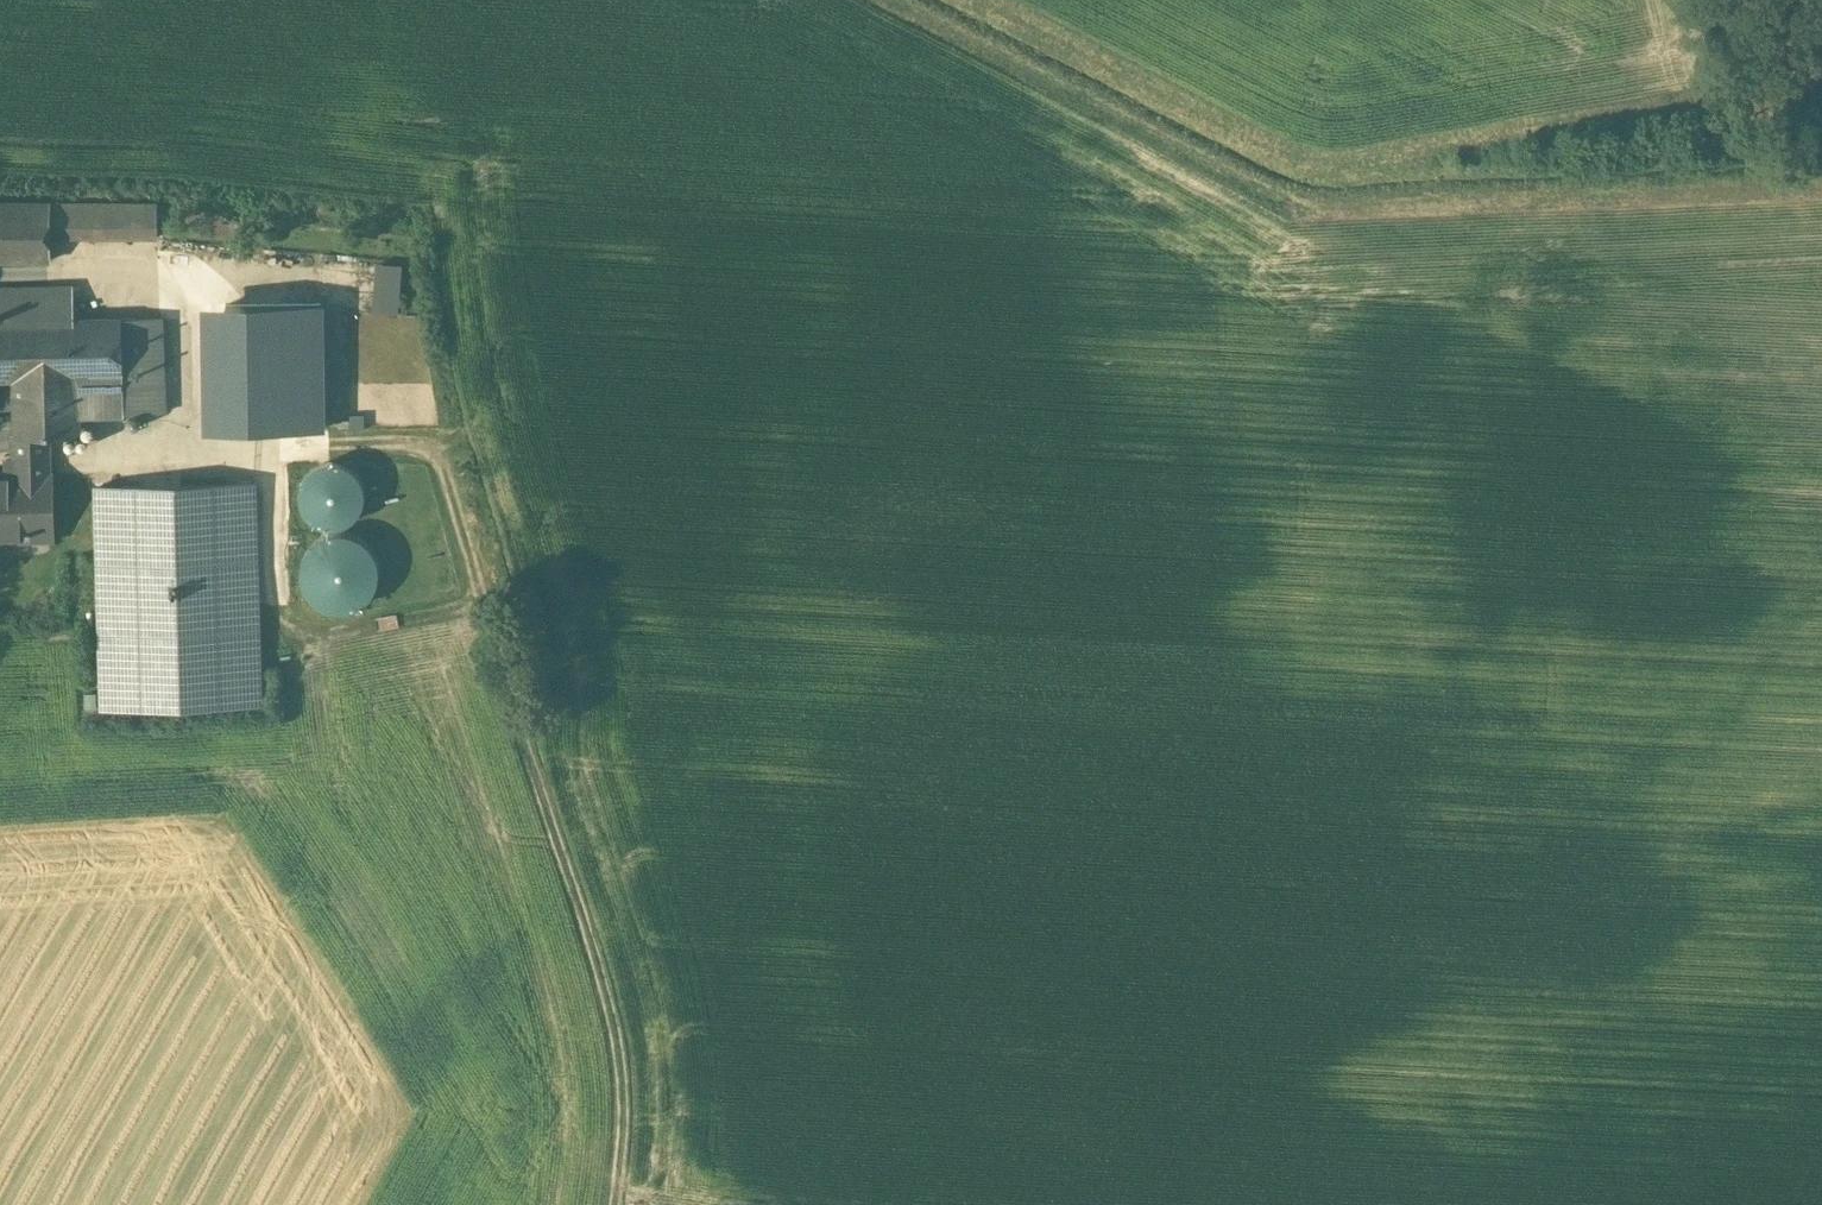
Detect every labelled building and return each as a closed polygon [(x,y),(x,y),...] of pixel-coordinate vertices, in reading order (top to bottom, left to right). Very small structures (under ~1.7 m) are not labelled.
[(50,261),(50,237),(158,237),(158,205),(0,205),(0,261),(50,261)] [(409,312),(409,263),(384,263),(383,312),(409,312)] [(14,378),(78,377),(123,376),(123,402),(164,401),(163,317),(63,319),(63,294),(0,295),(0,378),(14,378)] [(254,301),(211,303),(215,432),(258,431),(254,301)] [(78,377),(14,378),(17,476),(51,475),(50,437),(80,436),(78,377)] [(313,522),(325,527),(338,528),(350,523),(359,513),(364,501),(364,487),(358,475),(348,467),(336,463),(324,464),(313,469),(305,478),(300,489),(300,501),(304,513),(313,522)] [(0,476),(0,539),(52,538),(51,475),(17,476),(0,476)] [(254,484),(98,488),(103,708),(260,705),(254,484)] [(305,592),(313,602),(324,609),(336,612),(349,611),(361,606),(370,597),(377,586),(379,571),(375,557),(366,544),(353,536),(339,534),(324,537),(313,544),(305,554),(300,567),(300,580),(305,592)]
